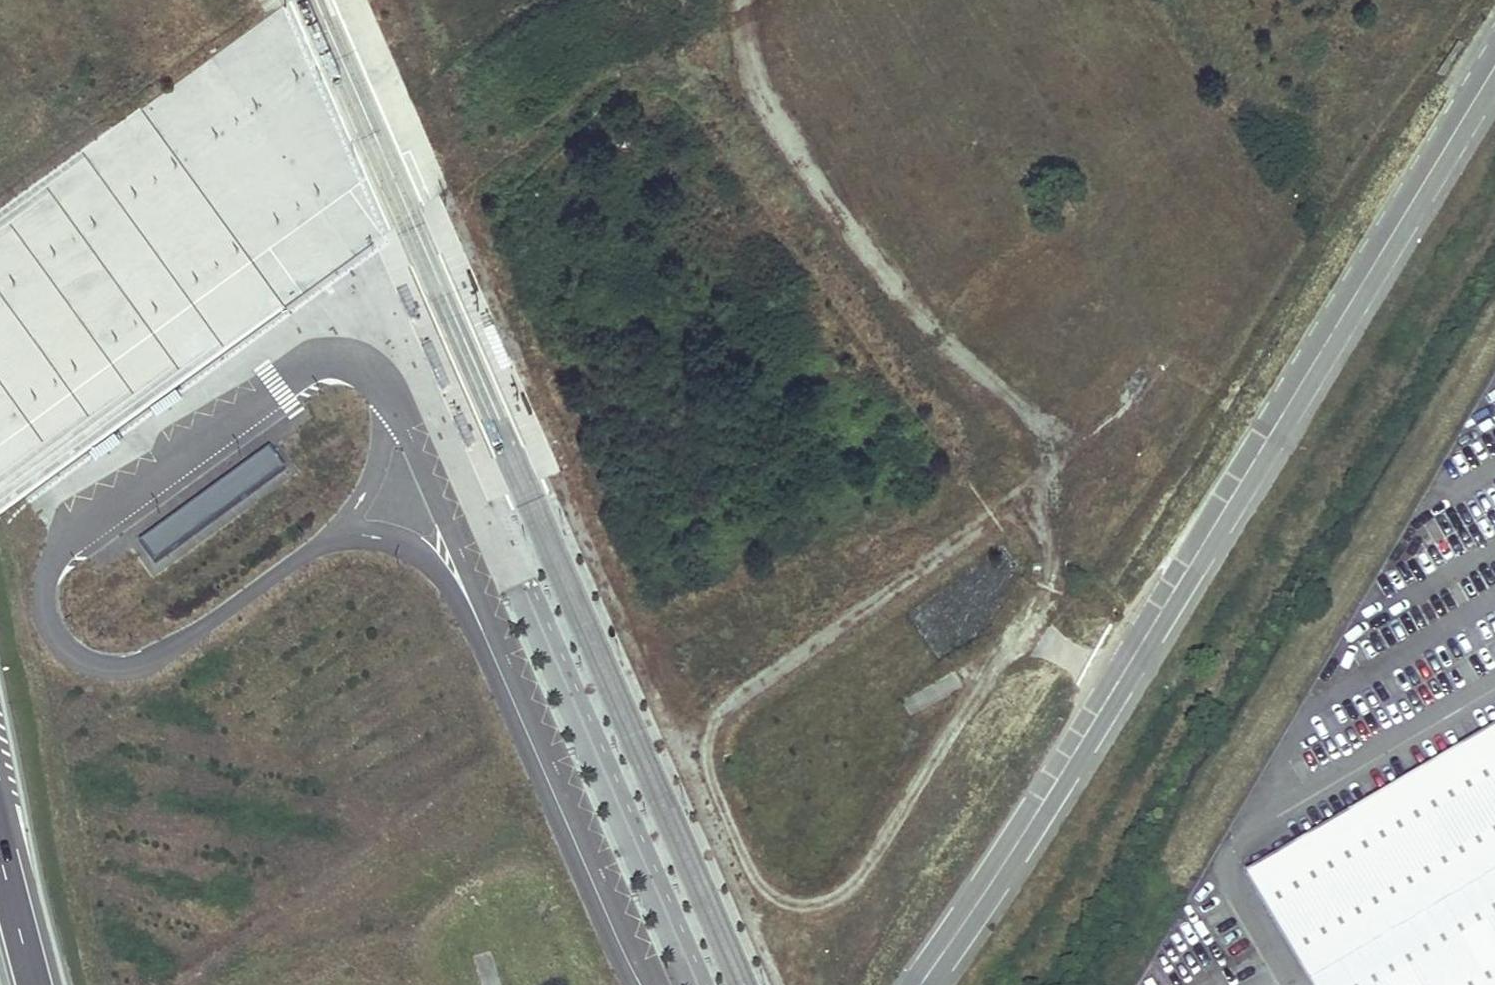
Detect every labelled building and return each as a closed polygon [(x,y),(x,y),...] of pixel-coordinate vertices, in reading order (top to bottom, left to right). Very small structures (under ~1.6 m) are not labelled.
[(177,393),(151,411),(158,421),(183,403),(177,393)] [(465,418),(456,422),(468,450),(477,446),(465,418)] [(115,437),(89,456),(95,466),(122,447),(115,437)] [(285,474),(268,452),(140,548),(156,570),(285,474)] [(1246,871),(1313,984),(1494,984),(1494,725),(1246,871)]
